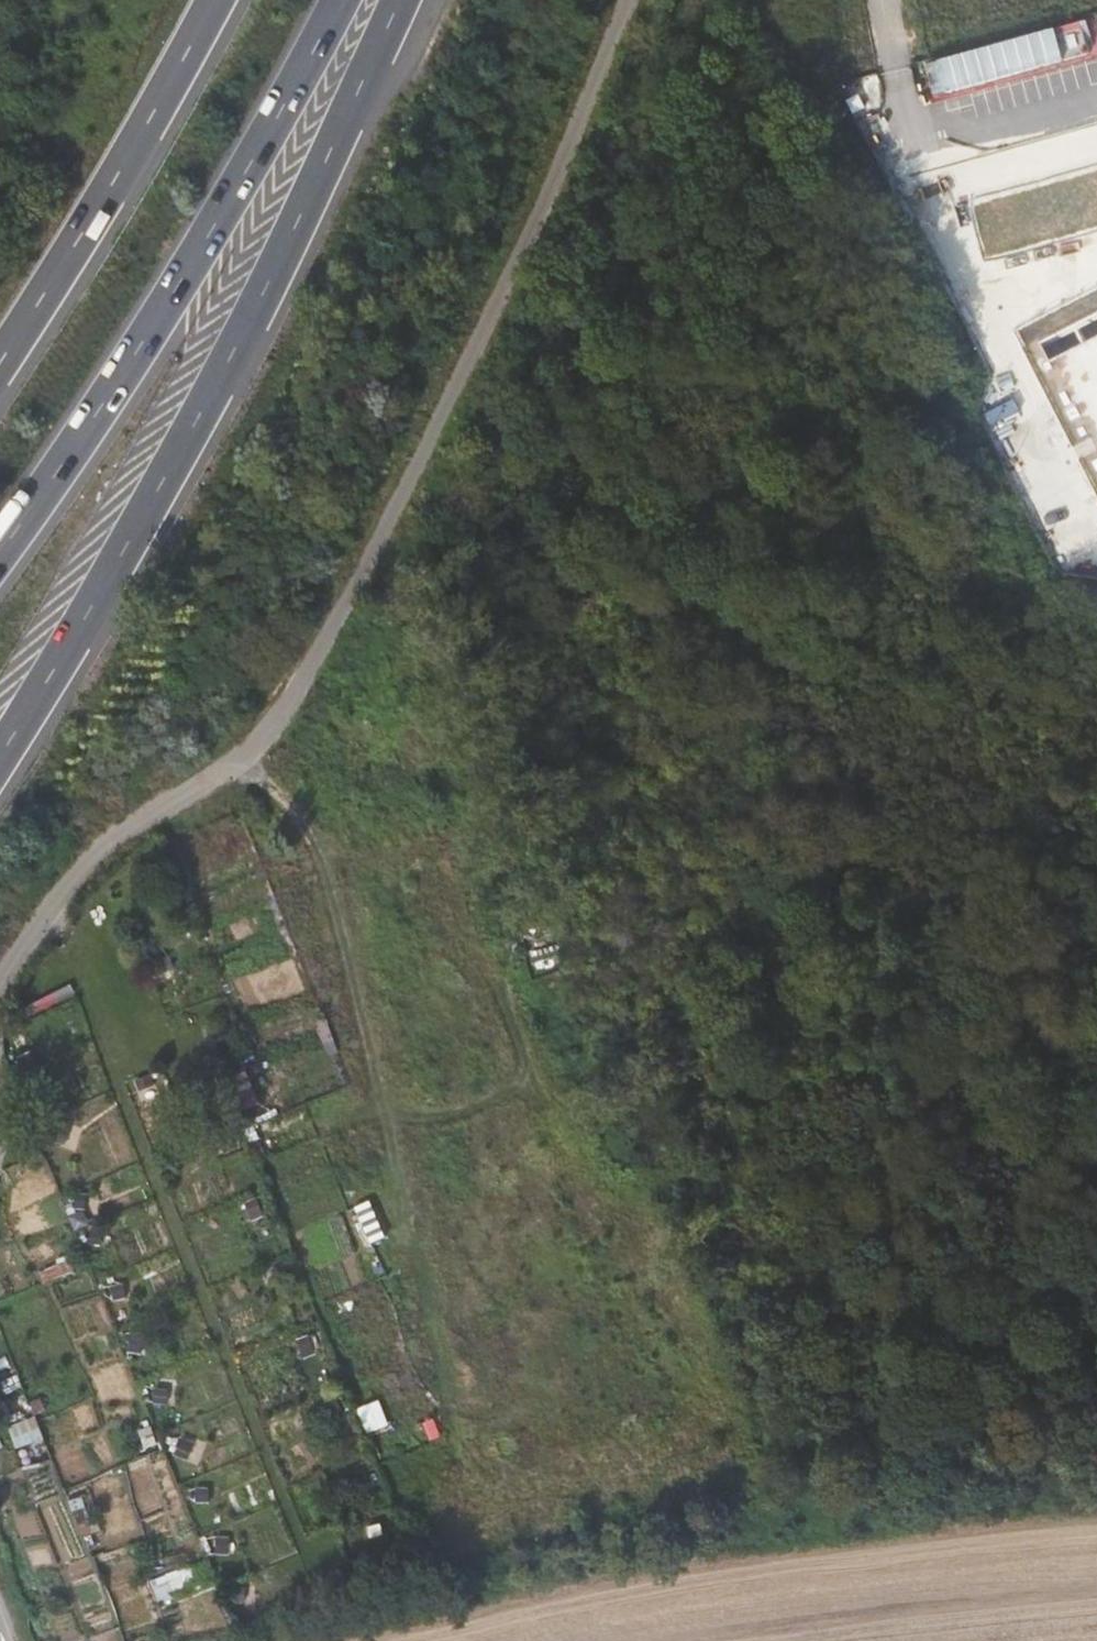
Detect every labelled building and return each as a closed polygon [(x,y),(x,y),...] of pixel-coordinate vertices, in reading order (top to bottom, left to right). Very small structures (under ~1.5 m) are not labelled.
[(929,56),(941,109),(958,105),(954,89),(1096,57),(1096,36),(1093,20),(929,56)] [(1014,332),(1096,495),(1096,290),(1014,332)] [(369,1430),(390,1422),(381,1398),(360,1406),(369,1430)]
